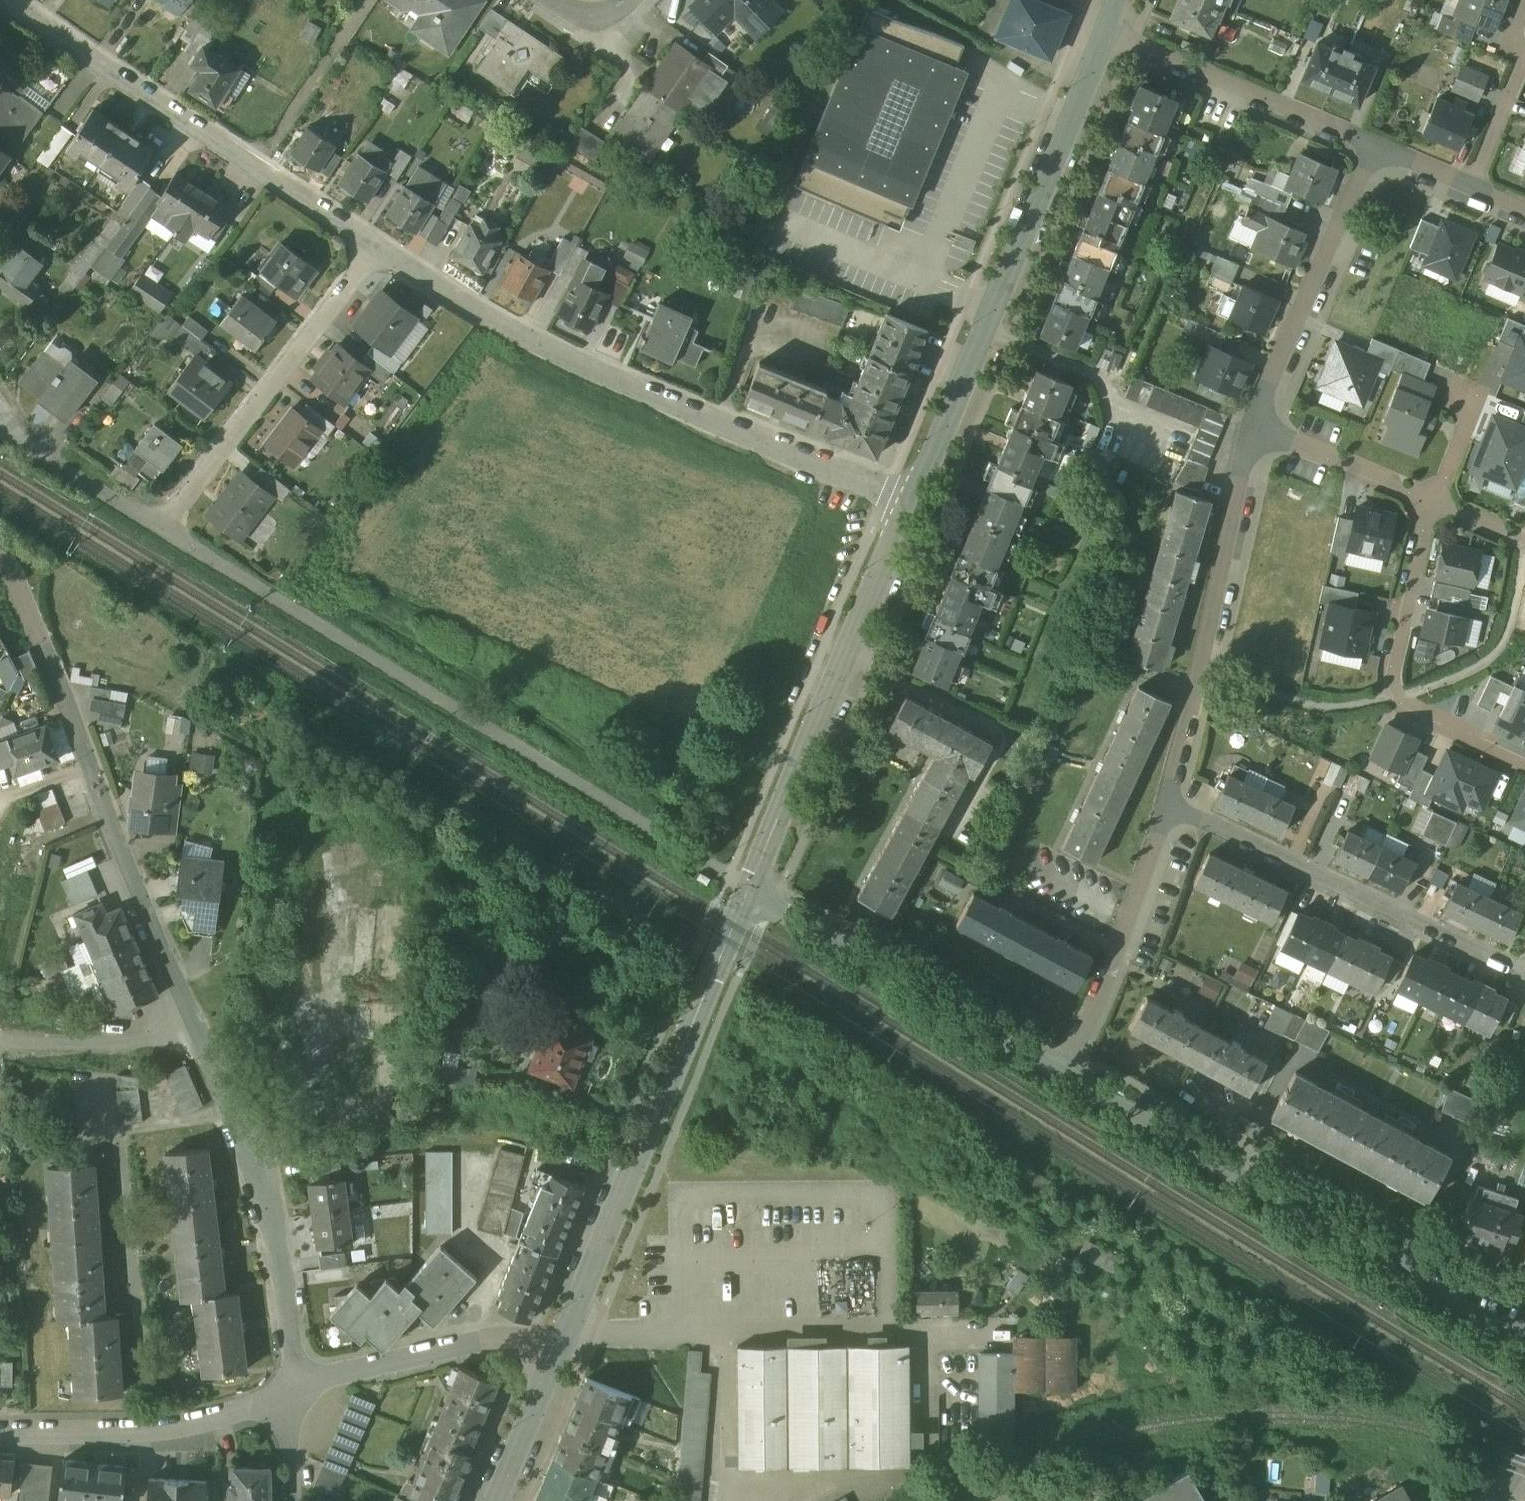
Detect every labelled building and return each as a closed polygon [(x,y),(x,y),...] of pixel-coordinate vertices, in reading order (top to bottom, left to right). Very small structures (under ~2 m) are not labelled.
[(163,4),(166,9),(176,16),(182,16),(193,0),(166,0),(163,4)] [(406,9),(409,4),(407,2),(408,0),(392,0),(406,9)] [(480,0),(408,0),(407,2),(409,4),(426,15),(427,13),(434,17),(423,34),(449,52),(483,2),(480,0)] [(708,0),(700,0),(694,6),(717,29),(727,20),(708,0)] [(727,20),(738,8),(760,31),(780,12),(768,0),(708,0),(727,20)] [(1003,37),(1041,52),(1058,11),(1032,0),(1018,0),(1003,37)] [(1207,0),(1179,0),(1171,18),(1182,23),(1179,29),(1192,34),(1194,27),(1210,34),(1216,20),(1219,22),(1225,7),(1207,0)] [(1492,0),(1461,0),(1455,14),(1477,23),(1492,29),(1502,4),(1492,0)] [(967,71),(955,66),(963,46),(869,6),(804,161),(911,205),(967,71)] [(213,15),(200,7),(170,52),(178,58),(179,56),(191,39),(203,46),(210,51),(224,30),(209,20),(213,15)] [(504,17),(492,9),(479,28),(491,35),(504,17)] [(1477,23),(1455,14),(1453,19),(1442,15),(1436,29),(1469,43),(1477,23)] [(522,34),(508,24),(498,39),(477,71),(511,94),(531,63),(551,76),(562,59),(537,42),(539,40),(524,31),(522,34)] [(1460,50),(1410,30),(1394,70),(1418,79),(1425,62),(1444,70),(1449,59),(1455,62),(1460,50)] [(203,46),(191,39),(179,56),(191,64),(203,46)] [(1336,48),(1317,41),(1301,79),(1330,92),(1348,49),(1338,45),(1336,48)] [(1248,47),(1237,42),(1230,55),(1243,60),(1247,52),(1246,52),(1248,47)] [(702,61),(678,44),(647,89),(680,113),(681,112),(680,111),(710,68),(711,67),(702,61)] [(210,51),(203,46),(191,64),(202,71),(190,89),(223,111),(232,97),(225,92),(239,70),(210,51)] [(1348,49),(1330,92),(1358,104),(1374,65),(1356,57),(1358,53),(1348,49)] [(729,65),(709,51),(702,61),(711,67),(710,68),(721,76),(729,65)] [(1487,77),(1463,67),(1454,89),(1477,99),(1487,77)] [(29,86),(11,74),(3,85),(4,86),(21,97),(29,86)] [(1177,101),(1140,85),(1131,107),(1133,108),(1119,143),(1136,151),(1138,145),(1155,153),(1177,101)] [(4,86),(0,92),(0,173),(43,114),(21,97),(4,86)] [(680,113),(647,89),(626,119),(624,118),(611,136),(646,161),(657,145),(653,143),(661,131),(665,134),(680,113)] [(1452,105),(1437,99),(1429,117),(1434,119),(1428,135),(1459,148),(1473,114),(1464,110),(1466,104),(1455,99),(1452,105)] [(771,129),(781,106),(770,102),(760,124),(771,129)] [(125,130),(94,109),(68,149),(99,169),(123,133),(125,130)] [(560,159),(494,124),(489,133),(520,150),(516,157),(539,169),(532,181),(544,187),(560,159)] [(62,125),(38,159),(49,167),(73,134),(62,125)] [(336,145),(308,127),(291,154),(294,155),(292,158),(303,164),(304,162),(319,171),(332,151),(336,145)] [(607,142),(582,127),(569,146),(593,162),(607,142)] [(125,130),(123,133),(99,169),(123,186),(150,146),(125,130)] [(1136,151),(1119,143),(1099,191),(1116,198),(1119,193),(1136,201),(1155,153),(1138,145),(1136,151)] [(392,163),(386,172),(387,173),(397,179),(412,157),(401,149),(392,163)] [(342,157),(332,151),(319,171),(329,178),(342,157)] [(1335,169),(1300,153),(1289,176),(1285,187),(1320,202),(1335,169)] [(374,164),(359,154),(339,184),(343,186),(342,189),(351,195),(353,192),(368,202),(387,173),(386,172),(392,163),(380,155),(374,164)] [(563,162),(557,180),(583,189),(586,182),(603,188),(607,177),(563,162)] [(205,192),(176,174),(167,188),(162,188),(159,193),(161,204),(171,211),(164,222),(177,231),(194,209),(205,192)] [(1285,174),(1280,185),(1285,187),(1289,176),(1285,174)] [(410,188),(407,186),(392,209),(391,208),(386,217),(398,225),(400,222),(415,232),(434,204),(447,185),(433,175),(425,187),(415,180),(410,188)] [(142,178),(117,211),(128,218),(152,187),(152,186),(142,178)] [(1292,194),(1266,183),(1261,196),(1267,199),(1287,207),(1292,194)] [(128,218),(107,245),(126,259),(132,251),(128,248),(161,204),(159,193),(152,187),(128,218)] [(1116,198),(1099,191),(1083,229),(1101,236),(1099,241),(1116,248),(1136,201),(1119,193),(1116,198)] [(230,209),(205,192),(194,209),(177,231),(175,232),(187,240),(195,227),(205,234),(200,235),(189,252),(203,261),(227,223),(223,220),(230,209)] [(1261,196),(1254,193),(1248,206),(1261,212),(1267,199),(1261,196)] [(1287,207),(1267,199),(1261,212),(1269,215),(1270,215),(1281,220),(1287,207)] [(1261,212),(1248,206),(1241,223),(1257,230),(1258,227),(1260,228),(1261,227),(1264,228),(1269,215),(1261,212)] [(1281,220),(1270,215),(1269,215),(1264,228),(1261,227),(1260,228),(1267,231),(1259,250),(1294,265),(1303,245),(1299,243),(1305,230),(1281,220)] [(1434,224),(1422,219),(1410,248),(1422,253),(1432,229),(1434,224)] [(438,220),(428,238),(438,244),(448,226),(438,220)] [(479,231),(471,226),(454,256),(474,267),(474,269),(475,271),(477,273),(478,273),(480,274),(482,273),(484,273),(485,272),(486,271),(486,269),(487,267),(486,264),(498,242),(491,238),(497,228),(485,221),(479,231)] [(1474,234),(1443,221),(1439,232),(1429,255),(1425,265),(1456,278),(1474,234)] [(1257,230),(1250,246),(1259,250),(1267,231),(1260,228),(1258,227),(1257,230)] [(1101,236),(1083,229),(1063,277),(1081,284),(1079,289),(1096,296),(1116,248),(1099,241),(1101,236)] [(1432,229),(1422,253),(1429,255),(1439,232),(1432,229)] [(563,238),(546,268),(550,270),(560,276),(563,270),(577,246),(563,238)] [(29,306),(40,291),(27,282),(37,269),(36,267),(46,253),(27,239),(7,266),(0,275),(0,284),(29,306)] [(97,241),(90,250),(88,249),(72,270),(81,277),(90,265),(91,266),(105,248),(97,241)] [(632,241),(626,257),(645,263),(650,247),(632,241)] [(316,270),(280,243),(272,255),(274,257),(263,272),(296,297),(316,270)] [(126,259),(107,245),(105,248),(91,266),(111,279),(126,259)] [(1499,245),(1492,262),(1491,263),(1488,264),(1485,271),(1486,274),(1487,275),(1485,278),(1521,293),(1524,283),(1524,256),(1499,245)] [(577,246),(563,270),(574,275),(584,257),(586,251),(577,246)] [(545,258),(532,251),(528,258),(520,253),(503,285),(522,296),(520,299),(531,305),(535,298),(534,297),(550,270),(546,268),(541,265),(545,258)] [(1239,265),(1217,255),(1210,273),(1231,282),(1239,265)] [(607,269),(584,257),(574,275),(573,277),(576,278),(596,289),(607,269)] [(276,288),(258,274),(252,283),(269,296),(276,288)] [(158,287),(144,276),(131,292),(159,310),(178,283),(167,275),(158,287)] [(1081,284),(1063,277),(1040,334),(1075,348),(1096,296),(1079,289),(1081,284)] [(596,289),(576,278),(558,314),(589,331),(608,295),(596,289)] [(1279,298),(1243,283),(1236,299),(1228,317),(1263,333),(1264,331),(1263,331),(1277,299),(1278,300),(1279,298)] [(849,306),(796,287),(789,308),(841,327),(849,306)] [(382,291),(355,326),(376,342),(390,353),(390,352),(416,317),(382,291)] [(1225,295),(1221,303),(1214,300),(1210,309),(1228,317),(1236,299),(1225,295)] [(260,314),(240,299),(222,324),(256,350),(265,338),(263,337),(275,322),(261,312),(260,314)] [(692,317),(660,302),(644,336),(643,335),(638,345),(641,346),(643,343),(695,366),(703,348),(709,351),(710,349),(694,342),(698,332),(688,327),(692,317)] [(928,331),(885,313),(869,354),(911,372),(928,331)] [(627,321),(615,315),(604,336),(618,342),(627,321)] [(1517,346),(1522,333),(1524,327),(1524,322),(1510,316),(1501,339),(1517,346)] [(208,332),(189,317),(183,326),(202,340),(208,332)] [(183,326),(180,323),(168,338),(192,355),(202,341),(202,340),(183,326)] [(1225,334),(1205,326),(1201,336),(1220,345),(1225,334)] [(1522,333),(1517,346),(1504,379),(1524,388),(1524,334),(1522,333)] [(1376,336),(1369,351),(1385,358),(1380,369),(1390,374),(1393,367),(1402,348),(1376,336)] [(1317,385),(1365,405),(1380,369),(1385,358),(1369,351),(1338,338),(1317,385)] [(390,353),(376,342),(368,352),(392,371),(395,372),(403,361),(390,352),(390,353)] [(1249,362),(1210,345),(1204,360),(1209,363),(1203,377),(1207,379),(1227,388),(1236,392),(1249,362)] [(360,362),(339,346),(331,357),(327,354),(321,362),(325,365),(314,379),(339,398),(350,383),(355,387),(367,371),(369,369),(360,362)] [(1402,348),(1393,367),(1404,371),(1425,379),(1433,360),(1402,348)] [(78,378),(44,352),(22,381),(43,397),(41,400),(67,420),(86,396),(97,381),(96,381),(83,370),(78,378)] [(392,371),(368,352),(360,362),(369,369),(367,371),(383,383),(392,371)] [(911,372),(869,354),(852,395),(895,412),(911,372)] [(229,383),(196,358),(197,357),(195,356),(169,392),(183,403),(187,398),(209,414),(232,383),(230,382),(229,383)] [(827,391),(760,363),(744,402),(811,429),(825,395),(827,391)] [(1037,371),(1018,418),(1051,432),(1070,384),(1037,371)] [(1425,379),(1404,371),(1387,417),(1393,420),(1384,443),(1420,457),(1430,431),(1421,428),(1438,384),(1425,379)] [(101,375),(96,381),(97,381),(86,396),(97,404),(101,399),(112,385),(113,384),(101,375)] [(1208,407),(1134,377),(1125,397),(1200,428),(1208,407)] [(1227,388),(1207,379),(1201,392),(1221,400),(1227,388)] [(112,385),(101,399),(110,406),(121,392),(112,385)] [(852,395),(841,390),(837,400),(825,395),(811,429),(877,456),(895,412),(852,395)] [(335,425),(307,403),(299,413),(321,430),(321,431),(327,436),(335,425)] [(1200,428),(1187,458),(1207,466),(1228,415),(1208,407),(1200,428)] [(293,408),(265,444),(294,466),(321,431),(321,430),(299,413),(293,408)] [(1524,468),(1524,424),(1494,412),(1472,469),(1518,486),(1524,468)] [(1018,418),(998,467),(1031,480),(1051,432),(1018,418)] [(182,446),(154,425),(124,465),(122,464),(120,465),(136,478),(139,474),(152,483),(162,469),(163,470),(182,446)] [(1207,466),(1187,461),(1184,466),(1175,480),(1178,485),(1201,491),(1209,467),(1207,466)] [(120,465),(119,465),(112,475),(134,490),(141,481),(136,478),(120,465)] [(291,489),(262,467),(252,479),(273,496),(280,502),(291,489)] [(998,467),(977,517),(1011,530),(1031,480),(998,467)] [(243,472),(209,516),(240,539),(273,496),(252,479),(243,472)] [(1211,501),(1177,490),(1152,575),(1187,585),(1211,501)] [(1394,516),(1357,507),(1354,521),(1348,548),(1349,549),(1385,557),(1394,516)] [(977,517),(957,565),(990,579),(1011,530),(977,517)] [(1354,521),(1339,517),(1331,552),(1348,556),(1349,549),(1348,548),(1354,521)] [(1481,553),(1443,544),(1436,577),(1474,585),(1481,553)] [(957,565),(936,616),(970,630),(990,579),(957,565)] [(1187,585),(1152,575),(1127,659),(1162,669),(1187,585)] [(1470,590),(1435,582),(1431,597),(1439,599),(1467,605),(1470,590)] [(1333,599),(1356,604),(1359,589),(1324,583),(1320,601),(1332,604),(1333,599)] [(1356,604),(1333,599),(1332,604),(1323,642),(1367,652),(1377,609),(1356,604)] [(1467,605),(1439,599),(1437,610),(1468,617),(1472,618),(1474,607),(1467,605)] [(1468,617),(1437,610),(1436,610),(1429,609),(1423,635),(1462,644),(1468,617)] [(936,616),(914,670),(947,684),(970,630),(936,616)] [(1434,654),(1436,639),(1420,637),(1418,652),(1434,654)] [(0,662),(0,670),(10,690),(18,674),(9,657),(0,662)] [(1491,676),(1478,705),(1491,711),(1501,691),(1510,695),(1514,686),(1491,676)] [(1518,678),(1514,686),(1510,695),(1497,722),(1524,735),(1524,682),(1518,678)] [(114,688),(93,684),(91,695),(112,699),(114,688)] [(1121,723),(1080,811),(1078,810),(1073,820),(1075,821),(1063,847),(1094,861),(1169,702),(1138,687),(1126,712),(1124,712),(1120,722),(1121,723)] [(930,751),(947,719),(904,696),(887,728),(930,751)] [(37,716),(16,724),(20,735),(41,727),(37,716)] [(1255,726),(1234,716),(1230,726),(1250,735),(1255,726)] [(947,719),(930,751),(935,754),(968,771),(974,774),(991,742),(947,719)] [(1417,738),(1385,724),(1371,758),(1402,772),(1412,749),(1417,738)] [(0,742),(0,756),(3,765),(11,762),(16,775),(58,760),(53,745),(48,747),(41,727),(20,735),(0,742)] [(168,752),(151,749),(148,772),(164,774),(168,752)] [(1427,755),(1412,749),(1402,772),(1399,780),(1415,786),(1422,769),(1427,755)] [(190,768),(214,769),(215,752),(191,751),(190,768)] [(1455,755),(1448,752),(1437,776),(1429,794),(1433,796),(1461,809),(1467,796),(1483,803),(1497,775),(1455,755)] [(968,771),(935,754),(910,800),(942,818),(968,771)] [(1331,762),(1323,780),(1332,785),(1333,783),(1341,767),(1331,762)] [(1248,769),(1234,763),(1228,776),(1242,782),(1248,769)] [(1341,767),(1333,783),(1340,786),(1348,770),(1341,767)] [(1266,778),(1248,769),(1242,782),(1260,791),(1266,778)] [(1437,776),(1422,769),(1415,786),(1409,797),(1428,806),(1433,796),(1429,794),(1437,776)] [(164,774),(148,772),(146,782),(142,781),(139,797),(134,797),(132,805),(138,806),(136,820),(165,824),(166,818),(171,786),(163,785),(164,774)] [(1361,776),(1352,772),(1343,791),(1353,795),(1361,776)] [(1242,782),(1228,776),(1215,804),(1246,819),(1260,791),(1242,782)] [(1284,786),(1266,778),(1260,791),(1278,799),(1284,786)] [(184,788),(171,786),(166,818),(179,820),(184,788)] [(53,789),(33,797),(24,835),(46,831),(66,823),(53,789)] [(1278,799),(1260,791),(1246,819),(1279,835),(1293,806),(1278,799)] [(1524,826),(1524,793),(1513,821),(1524,826)] [(942,818),(910,800),(884,847),(916,865),(942,818)] [(1455,822),(1433,812),(1423,834),(1445,844),(1455,822)] [(1386,835),(1367,826),(1362,837),(1381,846),(1386,835)] [(1362,837),(1347,830),(1333,859),(1367,875),(1381,846),(1362,837)] [(1404,844),(1386,835),(1381,846),(1399,854),(1404,844)] [(1399,854),(1381,846),(1367,875),(1399,890),(1413,861),(1399,854)] [(916,865),(884,847),(858,894),(890,912),(916,865)] [(224,860),(184,854),(179,893),(185,894),(183,911),(191,928),(215,931),(224,860)] [(1285,890),(1209,854),(1194,885),(1271,921),(1285,890)] [(88,871),(63,881),(74,906),(99,895),(88,871)] [(1495,886),(1472,875),(1467,885),(1490,896),(1495,886)] [(1467,885),(1456,880),(1441,910),(1476,926),(1490,896),(1467,885)] [(1513,894),(1495,886),(1490,896),(1509,905),(1513,894)] [(1015,954),(1031,925),(1007,912),(1008,910),(999,905),(998,907),(973,894),(957,923),(1015,954)] [(1509,905),(1490,896),(1476,926),(1508,941),(1522,911),(1509,905)] [(107,915),(102,904),(75,915),(86,940),(82,942),(89,960),(134,940),(121,909),(107,915)] [(419,912),(378,909),(367,1031),(376,1032),(373,1092),(395,1092),(397,1052),(406,1052),(407,1037),(408,1037),(419,912)] [(1311,919),(1298,913),(1282,947),(1306,958),(1323,921),(1313,917),(1311,919)] [(1327,968),(1343,934),(1332,929),(1333,926),(1323,921),(1306,958),(1327,968)] [(1031,925),(1015,954),(1074,986),(1090,956),(1065,943),(1066,942),(1056,936),(1055,938),(1031,925)] [(1343,934),(1327,968),(1349,979),(1367,943),(1357,938),(1356,940),(1343,934)] [(89,960),(80,965),(85,975),(99,969),(105,982),(145,965),(134,940),(89,960)] [(1367,943),(1349,979),(1374,990),(1380,978),(1390,957),(1376,950),(1377,948),(1367,943)] [(1427,961),(1413,954),(1397,988),(1403,991),(1421,999),(1438,963),(1428,958),(1427,961)] [(1390,957),(1380,978),(1392,984),(1402,963),(1390,957)] [(65,959),(43,968),(47,978),(69,968),(65,959)] [(1242,975),(1215,961),(1210,971),(1236,985),(1242,975)] [(1448,968),(1438,963),(1421,999),(1443,1010),(1459,976),(1447,970),(1448,968)] [(145,965),(105,982),(118,1014),(158,996),(145,965)] [(1196,972),(1185,966),(1180,977),(1190,983),(1196,972)] [(1258,972),(1247,966),(1242,975),(1236,985),(1248,992),(1258,972)] [(774,984),(762,976),(755,988),(767,995),(774,984)] [(1472,982),(1459,976),(1443,1010),(1466,1021),(1483,985),(1473,980),(1472,982)] [(1493,990),(1483,985),(1466,1021),(1490,1032),(1495,1020),(1506,999),(1492,992),(1493,990)] [(78,991),(54,989),(54,1001),(77,1002),(78,991)] [(1188,1059),(1204,1029),(1181,1017),(1182,1015),(1172,1010),(1171,1012),(1145,998),(1130,1028),(1188,1059)] [(1506,999),(1495,1020),(1507,1026),(1517,1004),(1513,1002),(1506,999)] [(52,1004),(40,1003),(38,1015),(50,1016),(52,1004)] [(1329,1031),(1306,1020),(1295,1040),(1318,1051),(1329,1031)] [(570,1037),(550,1028),(543,1044),(537,1042),(529,1060),(534,1063),(530,1073),(551,1082),(553,1078),(574,1087),(586,1059),(592,1062),(598,1048),(594,1046),(595,1043),(572,1033),(570,1037)] [(1204,1029),(1188,1059),(1247,1091),(1263,1061),(1239,1048),(1240,1046),(1230,1041),(1229,1043),(1204,1029)] [(478,1071),(436,1065),(434,1081),(475,1087),(478,1071)] [(201,1107),(184,1066),(163,1075),(181,1116),(201,1107)] [(1327,1141),(1349,1096),(1336,1089),(1333,1095),(1318,1086),(1318,1085),(1296,1073),(1272,1117),(1288,1125),(1290,1121),(1302,1127),(1300,1132),(1302,1133),(1304,1128),(1327,1141)] [(140,1077),(118,1075),(117,1087),(139,1089),(140,1077)] [(1485,1105),(1448,1088),(1441,1110),(1477,1128),(1485,1105)] [(139,1089),(117,1091),(121,1125),(143,1122),(139,1089)] [(1381,1170),(1403,1124),(1387,1116),(1384,1121),(1360,1108),(1363,1104),(1349,1096),(1327,1141),(1351,1153),(1348,1158),(1350,1159),(1353,1155),(1381,1170)] [(1251,1122),(1241,1117),(1239,1121),(1248,1126),(1251,1122)] [(1403,1124),(1381,1170),(1413,1187),(1410,1192),(1427,1201),(1450,1157),(1425,1143),(1410,1135),(1413,1130),(1403,1124)] [(176,1227),(219,1221),(214,1188),(215,1188),(213,1177),(212,1177),(207,1146),(165,1153),(176,1227)] [(501,1149),(479,1229),(504,1235),(504,1234),(511,1208),(525,1156),(501,1149)] [(563,1152),(540,1149),(538,1160),(562,1164),(563,1152)] [(448,1152),(422,1153),(426,1236),(451,1235),(448,1152)] [(96,1164),(49,1168),(55,1240),(55,1241),(55,1245),(102,1241),(96,1164)] [(584,1188),(537,1169),(531,1182),(541,1187),(524,1229),(530,1231),(526,1243),(557,1255),(584,1188)] [(329,1178),(330,1180),(310,1182),(312,1212),(346,1209),(343,1178),(334,1179),(334,1178),(329,1178)] [(1496,1193),(1479,1187),(1475,1199),(1471,1197),(1458,1235),(1499,1249),(1504,1235),(1513,1238),(1521,1217),(1511,1213),(1516,1200),(1502,1195),(1505,1186),(1499,1184),(1496,1193)] [(524,1212),(511,1208),(504,1234),(517,1239),(524,1212)] [(346,1209),(312,1212),(315,1242),(335,1240),(335,1241),(339,1241),(339,1240),(349,1239),(346,1209)] [(219,1221),(176,1227),(187,1300),(197,1298),(229,1293),(224,1258),(225,1257),(223,1245),(222,1245),(219,1221)] [(1120,1255),(1085,1239),(1078,1255),(1113,1271),(1120,1255)] [(102,1241),(55,1245),(62,1322),(72,1321),(109,1318),(102,1241)] [(526,1243),(520,1241),(499,1296),(503,1297),(499,1309),(530,1321),(557,1255),(526,1243)] [(386,1279),(370,1295),(357,1284),(331,1314),(361,1340),(366,1335),(385,1349),(398,1335),(411,1335),(410,1325),(419,1314),(424,1318),(428,1313),(440,1323),(476,1279),(442,1248),(407,1286),(405,1284),(398,1291),(386,1279)] [(346,1252),(322,1254),(323,1268),(347,1266),(346,1252)] [(1018,1269),(1005,1288),(1017,1296),(1029,1276),(1018,1269)] [(958,1312),(958,1291),(917,1291),(917,1312),(958,1312)] [(229,1293),(197,1298),(209,1375),(251,1368),(246,1333),(247,1332),(245,1319),(244,1320),(239,1292),(229,1293)] [(109,1318),(72,1321),(78,1397),(126,1393),(120,1317),(109,1318)] [(788,1346),(737,1346),(738,1453),(725,1453),(725,1465),(738,1465),(738,1467),(910,1465),(909,1344),(827,1345),(827,1335),(787,1336),(788,1346)] [(1016,1354),(980,1354),(980,1450),(1014,1438),(1014,1391),(1076,1390),(1076,1337),(1016,1337),(1016,1354)] [(689,1350),(677,1500),(699,1500),(709,1373),(700,1372),(702,1351),(689,1350)] [(0,1361),(0,1385),(13,1386),(13,1362),(0,1361)] [(461,1367),(432,1438),(470,1453),(499,1382),(461,1367)] [(641,1399),(587,1378),(576,1406),(619,1424),(629,1428),(641,1399)] [(354,1394),(325,1463),(346,1472),(347,1472),(376,1403),(354,1394)] [(619,1424),(576,1406),(564,1433),(614,1453),(616,1447),(611,1445),(619,1424)] [(614,1453),(564,1433),(553,1462),(595,1479),(597,1479),(605,1459),(610,1461),(614,1453)] [(408,1498),(415,1500),(455,1500),(456,1499),(451,1497),(463,1470),(468,1472),(474,1455),(470,1453),(432,1438),(408,1498)] [(0,1453),(0,1493),(11,1494),(15,1461),(0,1460),(1,1453),(0,1453)] [(64,1459),(59,1500),(123,1500),(126,1478),(127,1466),(64,1459)] [(25,1462),(21,1500),(49,1500),(53,1465),(25,1462)] [(553,1462),(537,1499),(542,1500),(586,1500),(595,1479),(553,1462)] [(265,1463),(256,1464),(254,1467),(231,1467),(231,1500),(271,1500),(270,1467),(267,1467),(265,1463)] [(346,1472),(325,1463),(315,1486),(337,1495),(346,1472)] [(1331,1465),(1319,1464),(1317,1490),(1328,1492),(1331,1465)] [(1135,1500),(1204,1500),(1206,1500),(1188,1470),(1135,1500)] [(126,1478),(123,1500),(136,1500),(137,1494),(142,1495),(143,1478),(126,1478)] [(149,1478),(148,1500),(206,1500),(207,1481),(149,1478)] [(1376,1500),(1410,1500),(1401,1486),(1376,1500)] [(841,1495),(845,1500),(859,1500),(852,1489),(841,1495)]
